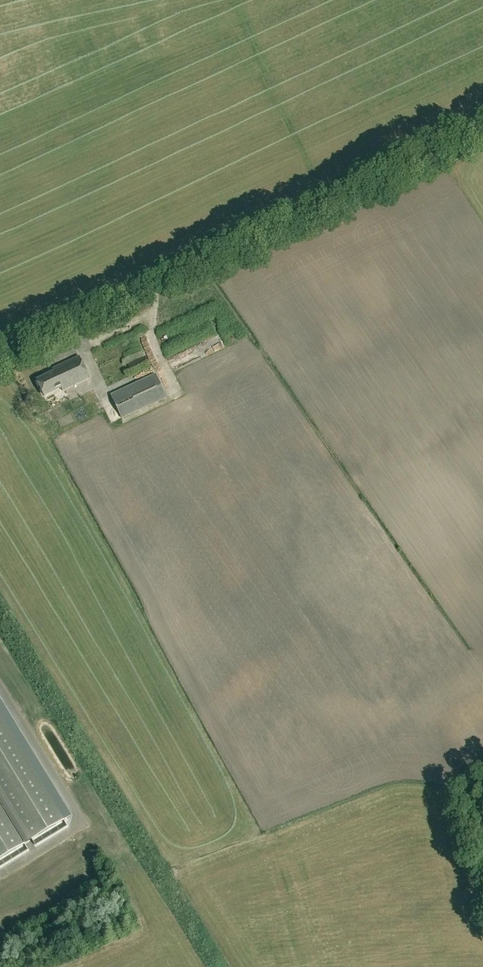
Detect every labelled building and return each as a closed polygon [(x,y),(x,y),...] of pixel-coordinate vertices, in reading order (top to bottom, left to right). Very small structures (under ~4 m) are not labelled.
[(224,337),(217,338),(219,351),(226,350),(224,337)] [(90,378),(79,356),(53,369),(54,371),(37,379),(45,396),(62,388),(63,390),(90,378)] [(122,417),(167,397),(156,374),(111,394),(122,417)] [(38,850),(70,830),(0,715),(0,787),(38,850)] [(31,855),(24,844),(25,843),(0,802),(0,873),(31,855)]
